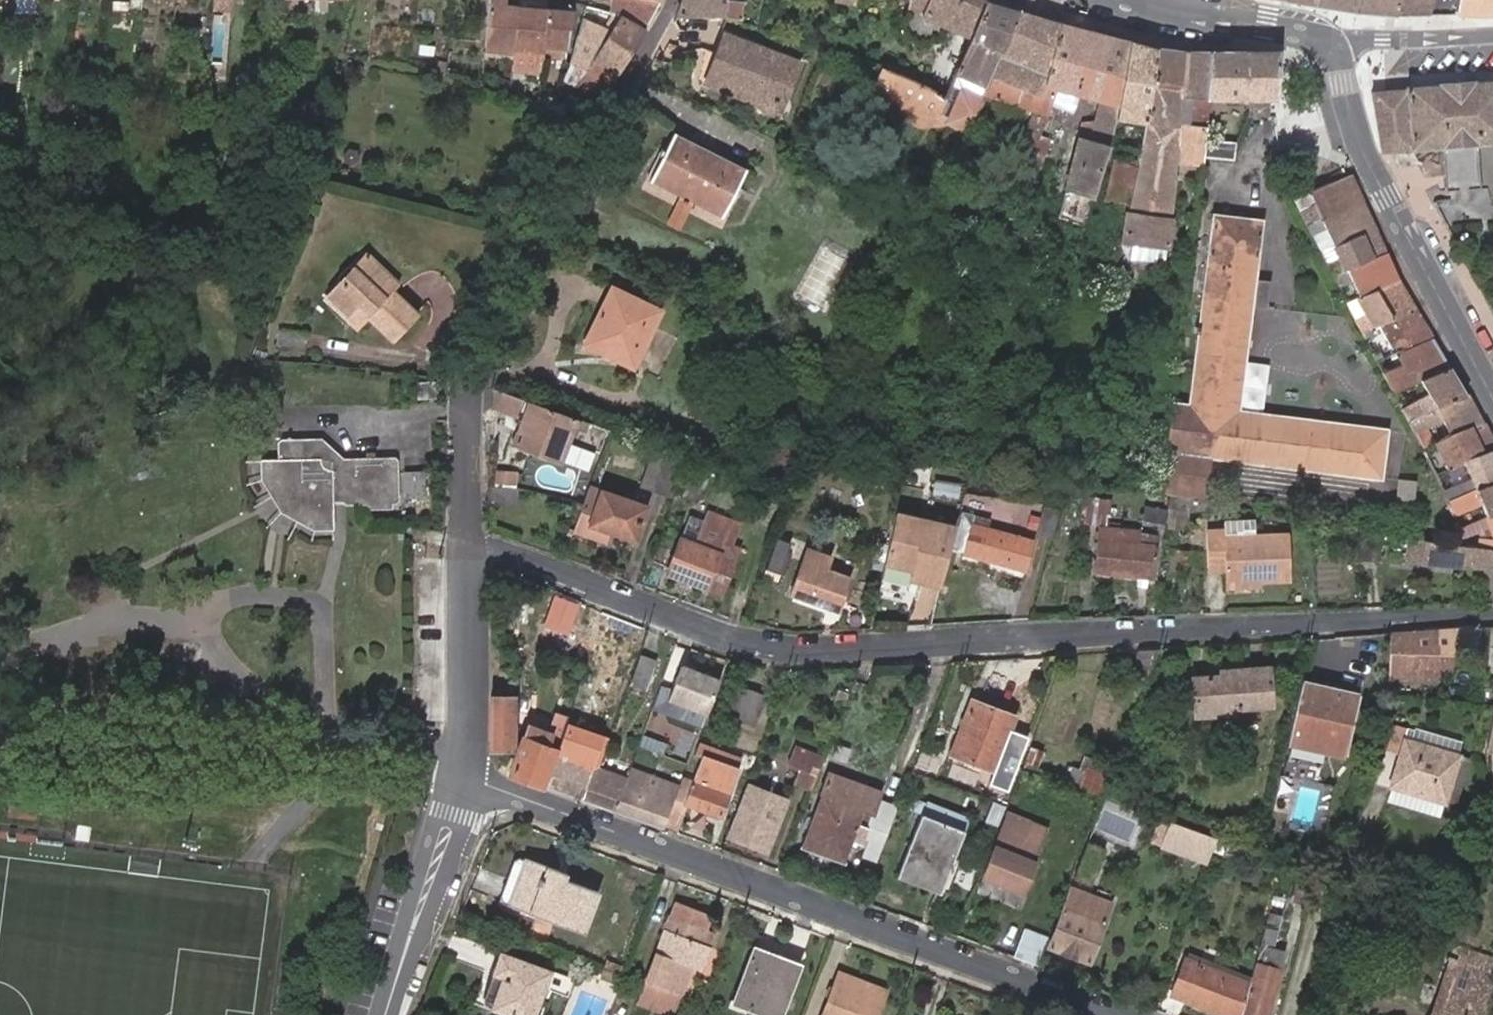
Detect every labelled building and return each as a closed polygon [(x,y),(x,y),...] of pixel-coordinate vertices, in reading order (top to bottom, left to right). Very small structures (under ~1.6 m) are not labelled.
[(490,57),(510,58),(512,8),(500,8),(500,0),(491,0),(490,57)] [(604,2),(612,3),(607,17),(632,30),(647,4),(649,0),(604,0),(604,2)] [(670,14),(733,28),(737,9),(711,1),(711,0),(676,0),(670,14)] [(986,1),(986,0),(931,0),(930,4),(926,5),(915,3),(896,0),(893,0),(830,0),(830,1),(925,14),(952,26),(923,87),(943,96),(952,76),(986,1)] [(1355,11),(1358,0),(1314,0),(1313,6),(1355,11)] [(1355,11),(1401,16),(1427,16),(1430,0),(1358,0),(1355,11)] [(1454,11),(1473,17),(1492,17),(1492,0),(1455,0),(1454,11)] [(980,87),(988,71),(1015,10),(986,1),(952,76),(980,87)] [(512,8),(510,58),(525,58),(526,8),(512,8)] [(526,8),(525,58),(540,59),(542,9),(526,8)] [(583,8),(576,31),(595,41),(618,53),(632,30),(607,17),(583,8)] [(542,9),(540,59),(548,59),(549,48),(564,49),(570,10),(542,9)] [(1015,10),(988,71),(1041,87),(1059,23),(1030,15),(1015,10)] [(1091,31),(1059,23),(1041,87),(1052,90),(1048,102),(1056,105),(1061,92),(1095,100),(1081,140),(1072,136),(1054,189),(1082,198),(1108,118),(1129,41),(1091,31)] [(605,76),(618,53),(595,41),(582,64),(605,76)] [(1157,48),(1129,41),(1108,118),(1115,121),(1095,201),(1121,210),(1157,48)] [(739,98),(775,109),(788,65),(715,43),(699,96),(737,107),(739,98)] [(1184,51),(1157,48),(1121,210),(1115,237),(1163,244),(1171,173),(1184,51)] [(1171,173),(1196,175),(1198,157),(1200,139),(1205,98),(1208,52),(1184,51),(1171,173)] [(1208,52),(1205,98),(1247,99),(1272,100),(1275,53),(1208,52)] [(879,69),(830,55),(826,70),(874,84),(879,69)] [(525,58),(524,69),(540,69),(540,59),(525,58)] [(594,93),(605,76),(582,64),(572,85),(594,93)] [(923,87),(879,69),(874,84),(865,103),(916,124),(922,110),(935,115),(943,96),(923,87)] [(524,95),(538,101),(539,79),(524,79),(524,95)] [(1379,151),(1439,148),(1441,191),(1445,191),(1446,200),(1453,200),(1452,190),(1476,189),(1474,161),(1481,161),(1480,145),(1492,145),(1492,81),(1403,86),(1403,89),(1368,92),(1379,151)] [(1052,90),(1041,87),(1009,174),(1021,178),(1048,102),(1052,90)] [(772,118),(775,109),(739,98),(737,107),(772,118)] [(1251,115),(1272,116),(1272,100),(1247,99),(1246,115),(1251,115)] [(1108,118),(1082,198),(1095,201),(1115,121),(1108,118)] [(745,165),(725,157),(671,133),(653,179),(682,192),(696,199),(727,211),(745,165)] [(1200,139),(1198,157),(1211,158),(1233,160),(1234,143),(1200,139)] [(1348,176),(1292,201),(1297,212),(1319,202),(1326,219),(1360,202),(1348,176)] [(910,194),(898,189),(893,201),(905,207),(910,194)] [(696,199),(682,192),(665,224),(680,228),(696,199)] [(1373,229),(1360,202),(1326,219),(1339,245),(1373,229)] [(1198,406),(1178,404),(1168,494),(1214,499),(1218,458),(1389,478),(1395,428),(1245,411),(1257,305),(1260,278),(1267,220),(1220,214),(1198,406)] [(1326,219),(1306,228),(1319,255),(1333,248),(1339,245),(1326,219)] [(1383,252),(1373,229),(1339,245),(1350,268),(1383,252)] [(1327,270),(1331,277),(1350,268),(1339,245),(1333,248),(1341,264),(1327,270)] [(1396,279),(1383,252),(1350,268),(1356,282),(1363,296),(1396,279)] [(367,283),(379,270),(366,256),(353,269),(367,283)] [(1356,282),(1350,268),(1331,277),(1338,290),(1356,282)] [(398,288),(379,270),(367,283),(353,269),(325,297),(347,318),(357,309),(367,319),(391,343),(417,318),(392,294),(398,288)] [(1260,278),(1257,305),(1271,307),(1274,279),(1260,278)] [(1413,309),(1396,279),(1363,296),(1346,305),(1361,334),(1370,330),(1378,326),(1413,309)] [(670,319),(627,295),(597,350),(640,374),(670,319)] [(357,329),(367,319),(357,309),(347,318),(357,329)] [(1430,339),(1413,309),(1378,326),(1392,357),(1430,339)] [(1361,334),(1366,343),(1375,339),(1370,330),(1361,334)] [(299,336),(273,332),(271,346),(297,351),(299,336)] [(1382,374),(1392,393),(1419,381),(1446,368),(1430,339),(1392,357),(1397,366),(1382,374)] [(1372,355),(1377,365),(1385,361),(1380,351),(1372,355)] [(1402,413),(1408,423),(1463,397),(1446,368),(1419,381),(1429,400),(1402,413)] [(429,383),(413,383),(413,399),(430,399),(429,383)] [(521,397),(493,386),(490,404),(515,413),(521,397)] [(1408,423),(1413,434),(1424,429),(1440,422),(1449,441),(1481,425),(1467,395),(1463,397),(1408,423)] [(572,416),(521,397),(515,413),(522,416),(517,428),(523,431),(518,446),(556,460),(572,416)] [(1492,449),(1481,425),(1449,441),(1434,448),(1439,459),(1445,473),(1460,465),(1492,449)] [(512,443),(518,446),(523,431),(517,428),(512,443)] [(1413,434),(1423,453),(1434,448),(1424,429),(1413,434)] [(395,502),(398,498),(397,458),(395,456),(344,458),(321,437),(281,438),(278,441),(279,458),(261,458),(261,479),(280,511),(312,529),(334,528),(332,501),(342,500),(343,504),(395,502)] [(1423,453),(1429,464),(1439,459),(1434,448),(1423,453)] [(1451,506),(1492,486),(1492,451),(1492,449),(1460,465),(1470,485),(1446,496),(1451,506)] [(509,470),(491,469),(490,481),(508,481),(509,470)] [(425,470),(404,471),(406,497),(426,496),(425,470)] [(512,486),(490,485),(488,502),(511,502),(512,486)] [(587,485),(581,500),(570,530),(606,543),(610,532),(631,540),(644,506),(587,485)] [(1458,518),(1480,507),(1486,520),(1492,516),(1492,486),(1451,506),(1458,518)] [(1052,507),(1037,504),(1031,531),(1046,535),(1052,507)] [(719,540),(728,515),(706,507),(702,520),(692,517),(684,539),(679,537),(666,572),(722,593),(730,570),(709,563),(712,556),(730,563),(736,546),(719,540)] [(967,524),(987,528),(990,516),(959,509),(954,524),(954,525),(949,551),(960,553),(967,524)] [(1076,510),(1064,509),(1063,519),(1075,520),(1076,510)] [(954,524),(894,510),(881,561),(909,568),(907,577),(940,584),(954,525),(954,524)] [(1160,512),(1151,511),(1150,522),(1160,522),(1160,512)] [(1468,538),(1475,535),(1477,540),(1491,533),(1492,538),(1492,516),(1486,520),(1464,530),(1468,538)] [(1130,525),(1096,523),(1093,570),(1154,575),(1157,535),(1137,533),(1137,540),(1129,540),(1130,525)] [(1248,523),(1220,523),(1220,534),(1220,540),(1248,539),(1248,523)] [(987,528),(967,524),(960,553),(1023,569),(1030,539),(987,528)] [(1380,535),(1360,533),(1356,558),(1377,560),(1380,535)] [(1286,577),(1284,538),(1248,539),(1220,540),(1220,534),(1204,534),(1206,573),(1221,572),(1222,579),(1286,577)] [(1407,539),(1404,564),(1472,571),(1475,570),(1482,570),(1492,570),(1492,551),(1479,549),(1407,539)] [(789,545),(775,540),(767,563),(781,568),(789,545)] [(1481,541),(1479,549),(1492,551),(1492,543),(1481,541)] [(818,555),(797,548),(782,592),(829,606),(839,575),(814,566),(818,555)] [(1492,603),(1492,570),(1482,570),(1482,577),(1484,604),(1492,603)] [(1286,577),(1222,579),(1222,590),(1255,589),(1255,584),(1286,584),(1286,577)] [(899,626),(931,626),(936,604),(930,604),(921,602),(923,593),(909,590),(899,626)] [(554,666),(570,626),(575,614),(560,608),(539,660),(554,666)] [(605,640),(570,626),(554,666),(582,677),(588,680),(605,640)] [(1472,629),(1384,635),(1378,660),(1380,683),(1439,679),(1439,669),(1452,668),(1451,656),(1474,655),(1472,629)] [(1126,678),(1143,685),(1156,650),(1136,651),(1126,678)] [(651,657),(635,651),(624,681),(639,687),(651,657)] [(706,713),(718,680),(680,665),(667,698),(706,713)] [(1223,675),(1189,677),(1191,716),(1239,712),(1239,707),(1267,706),(1265,668),(1222,670),(1223,675)] [(767,694),(740,683),(728,715),(756,725),(767,694)] [(1290,715),(1283,744),(1339,756),(1351,696),(1297,683),(1290,715)] [(518,689),(519,716),(528,715),(528,689),(518,689)] [(964,693),(961,703),(1006,718),(1009,707),(964,693)] [(515,695),(492,694),(490,746),(513,747),(515,695)] [(1006,718),(961,703),(942,755),(987,771),(1006,718)] [(528,725),(510,770),(541,781),(565,720),(555,716),(551,724),(548,733),(528,725)] [(531,716),(528,725),(548,733),(551,724),(531,716)] [(565,720),(541,781),(578,795),(590,764),(599,741),(584,735),(576,756),(559,750),(570,722),(565,720)] [(1468,760),(1469,755),(1413,742),(1415,733),(1420,734),(1420,730),(1422,723),(1406,720),(1404,731),(1400,730),(1394,757),(1409,760),(1401,792),(1455,804),(1458,805),(1460,794),(1468,760)] [(1415,733),(1413,742),(1469,755),(1472,742),(1420,730),(1420,734),(1415,733)] [(695,781),(682,776),(679,786),(666,818),(680,823),(686,805),(723,819),(739,771),(727,767),(732,753),(696,739),(691,752),(704,757),(695,781)] [(795,782),(811,788),(822,759),(806,753),(807,751),(793,746),(787,763),(800,768),(795,782)] [(1082,762),(1110,772),(1116,756),(1088,746),(1082,762)] [(1074,785),(1082,762),(1075,758),(1065,781),(1074,785)] [(1479,762),(1468,760),(1460,794),(1471,797),(1479,762)] [(1074,785),(1101,795),(1110,772),(1082,762),(1074,785)] [(578,795),(615,809),(626,776),(590,764),(578,795)] [(666,818),(679,786),(629,767),(626,776),(615,809),(663,826),(666,818)] [(853,839),(864,843),(860,852),(873,857),(891,805),(880,801),(884,790),(828,771),(801,845),(844,861),(853,839)] [(785,800),(749,787),(731,838),(767,851),(785,800)] [(1398,805),(1452,817),(1455,804),(1401,792),(1398,805)] [(993,849),(1015,857),(1023,835),(1015,831),(1026,800),(1011,794),(991,848),(993,849)] [(896,866),(941,882),(964,816),(907,796),(898,820),(910,824),(896,866)] [(1167,820),(1216,839),(1220,828),(1171,809),(1167,820)] [(1167,820),(1155,816),(1146,840),(1158,845),(1167,820)] [(1218,840),(1216,839),(1167,820),(1158,845),(1209,863),(1218,840)] [(1033,864),(1015,857),(993,849),(983,879),(1022,893),(1033,864)] [(530,859),(513,906),(587,933),(602,890),(570,878),(572,874),(530,859)] [(938,892),(941,882),(896,866),(892,876),(938,892)] [(863,873),(853,870),(846,888),(856,891),(863,873)] [(1303,888),(1291,884),(1289,892),(1300,896),(1303,888)] [(1048,948),(1088,963),(1111,902),(1082,893),(1082,891),(1071,887),(1048,948)] [(701,906),(674,897),(669,910),(668,910),(641,980),(678,993),(690,962),(700,965),(709,942),(699,938),(705,923),(696,920),(701,906)] [(1291,901),(1285,899),(1283,906),(1289,908),(1291,901)] [(1241,1014),(1271,1014),(1293,954),(1280,948),(1292,919),(1279,913),(1241,1014)] [(1013,957),(1037,966),(1048,936),(1024,926),(1013,957)] [(1458,944),(1431,1014),(1483,1014),(1492,988),(1492,957),(1458,944)] [(796,964),(749,947),(728,1006),(752,1014),(777,1014),(796,964)] [(497,1012),(506,1014),(540,1014),(556,973),(504,954),(495,979),(507,984),(497,1012)] [(1250,979),(1185,954),(1174,982),(1187,987),(1183,997),(1230,1014),(1241,1014),(1250,979)] [(884,992),(838,974),(822,1014),(876,1014),(884,992)] [(492,1010),(497,1012),(507,984),(495,979),(488,1000),(492,1010)] [(671,1011),(678,993),(641,980),(634,997),(671,1011)] [(1170,993),(1183,997),(1187,987),(1174,982),(1170,993)]
